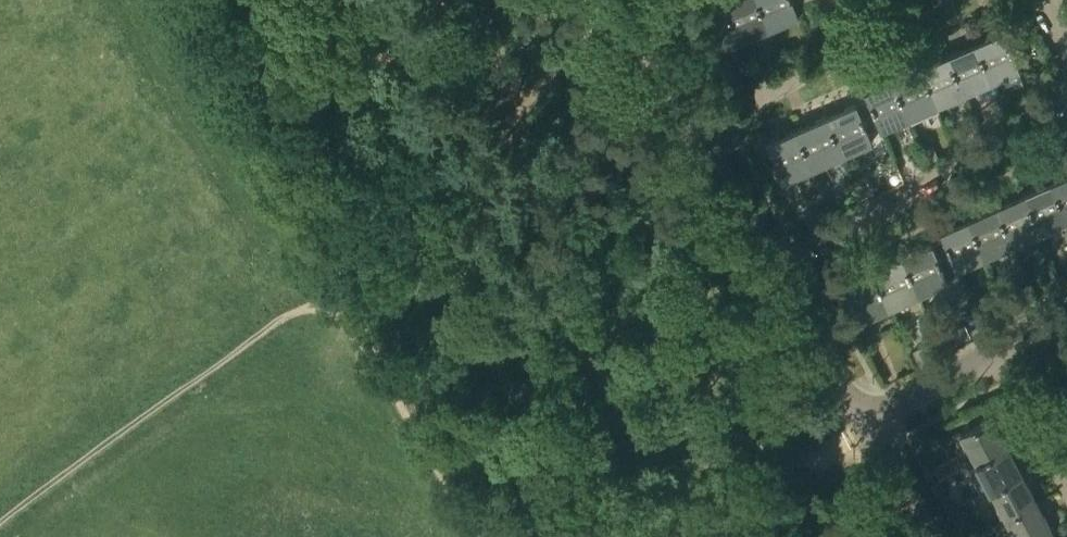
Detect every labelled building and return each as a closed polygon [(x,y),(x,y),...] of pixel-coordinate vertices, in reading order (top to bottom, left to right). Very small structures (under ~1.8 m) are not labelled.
[(767,27),(756,0),(724,0),(722,1),(737,39),(767,27)] [(767,27),(798,14),(792,0),(756,0),(767,27)] [(708,51),(737,39),(722,1),(693,13),(708,51)] [(969,40),(991,30),(985,18),(963,28),(969,40)] [(974,42),(990,79),(1019,67),(1003,30),(974,42)] [(963,91),(990,79),(974,42),(947,53),(963,91)] [(935,103),(963,91),(947,53),(918,65),(935,103)] [(906,115),(935,103),(918,65),(890,77),(906,115)] [(880,126),(906,115),(890,77),(864,89),(868,99),(880,126)] [(880,126),(868,99),(856,104),(856,103),(825,116),(841,153),(872,140),(868,131),(880,126)] [(812,165),(841,153),(825,116),(796,128),(812,165)] [(782,178),(812,165),(796,128),(766,141),(782,178)] [(898,168),(889,172),(894,185),(903,181),(898,168)] [(1051,181),(1066,217),(1066,174),(1051,181)] [(1066,218),(1066,217),(1051,181),(1024,192),(1040,230),(1066,218)] [(1011,242),(1040,230),(1024,192),(995,205),(1011,242)] [(984,254),(1011,242),(995,205),(968,216),(984,254)] [(956,266),(984,254),(968,216),(940,228),(944,238),(955,265),(956,266)] [(931,242),(902,255),(917,293),(948,280),(943,270),(955,265),(944,238),(932,243),(931,242)] [(888,305),(917,293),(902,255),(873,268),(888,305)] [(858,318),(888,305),(873,268),(842,281),(858,318)] [(960,433),(975,461),(1007,444),(1006,444),(1012,441),(1008,434),(1002,436),(992,416),(960,433)] [(1017,464),(1007,444),(975,461),(990,490),(1027,470),(1023,462),(1017,464)] [(939,478),(951,472),(945,460),(933,466),(939,478)] [(1005,518),(1036,501),(1026,481),(1031,477),(1027,470),(990,490),(1005,518)] [(1036,501),(1005,518),(1015,536),(1036,536),(1057,526),(1051,529),(1041,509),(1046,505),(1042,498),(1036,501)] [(1057,526),(1036,536),(1055,536),(1060,532),(1057,526)]
